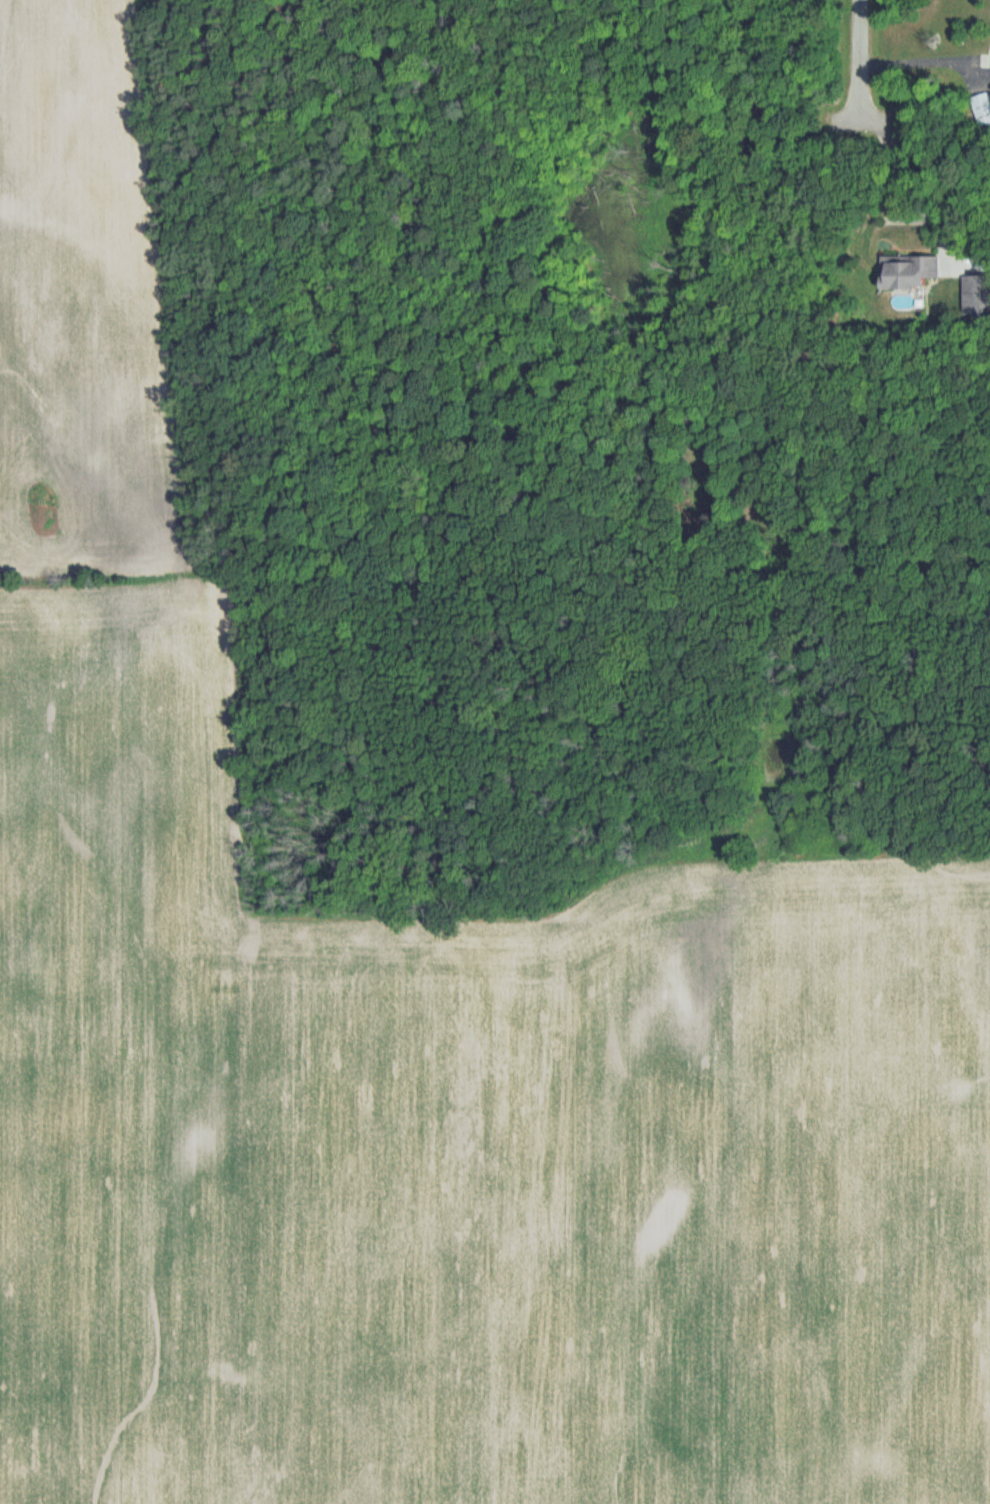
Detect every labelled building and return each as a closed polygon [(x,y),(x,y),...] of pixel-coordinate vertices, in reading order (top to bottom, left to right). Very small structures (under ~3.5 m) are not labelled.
[(982,126),(989,124),(989,93),(973,99),(982,126)] [(942,277),(941,256),(885,257),(885,289),(930,288),(929,278),(942,277)]
